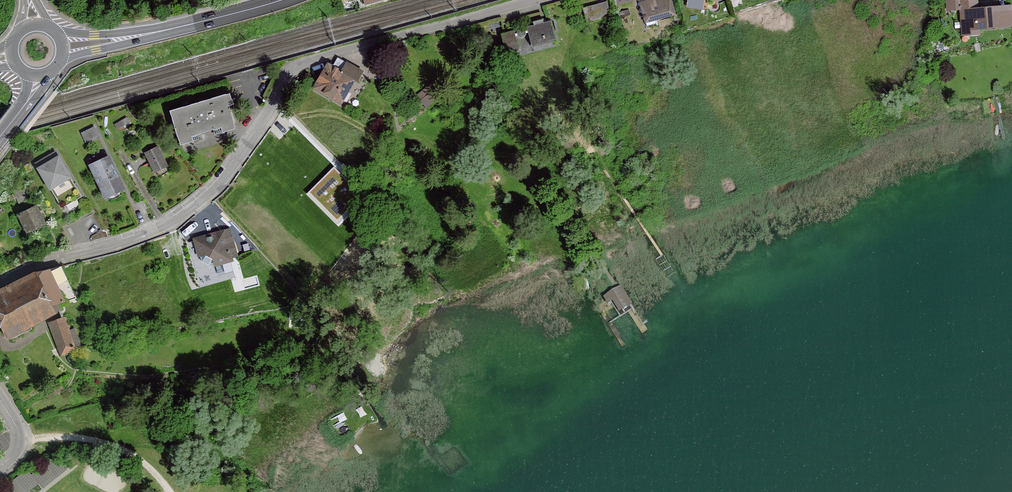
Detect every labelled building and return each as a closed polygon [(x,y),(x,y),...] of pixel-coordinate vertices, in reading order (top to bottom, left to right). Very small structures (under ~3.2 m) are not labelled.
[(640,3),(641,8),(640,8),(639,10),(640,13),(642,14),(643,13),(646,23),(647,26),(656,23),(655,20),(675,14),(671,0),(649,0),(640,3)] [(1011,25),(1011,12),(1000,13),(995,13),(994,7),(977,9),(976,0),(949,0),(950,9),(961,8),(963,35),(979,33),(979,28),(1011,25)] [(607,1),(583,8),(587,23),(611,17),(607,1)] [(534,25),(527,27),(527,30),(525,31),(524,30),(523,29),(522,28),(520,29),(519,29),(518,30),(517,31),(517,33),(515,34),(514,30),(501,34),(506,52),(519,48),(515,36),(518,35),(519,36),(520,37),(521,38),(523,37),(524,37),(525,36),(526,35),(526,33),(528,33),(531,45),(556,38),(551,20),(543,22),(542,19),(533,22),(534,25)] [(357,81),(363,71),(337,58),(332,67),(328,65),(314,87),(341,102),(354,80),(357,81)] [(436,87),(432,83),(419,94),(423,99),(421,100),(426,106),(442,93),(437,87),(436,87)] [(170,111),(179,139),(234,123),(226,94),(170,111)] [(93,127),(81,133),(85,143),(98,138),(93,127)] [(158,148),(147,154),(155,170),(166,164),(158,148)] [(55,152),(35,163),(62,208),(82,196),(55,152)] [(109,158),(92,167),(105,194),(122,186),(109,158)] [(334,172),(313,192),(338,217),(358,196),(334,172)] [(21,186),(13,190),(19,203),(28,199),(21,186)] [(36,206),(19,214),(27,231),(44,223),(36,206)] [(237,254),(230,230),(196,240),(202,262),(209,265),(230,259),(229,256),(237,254)] [(6,337),(55,311),(60,309),(58,303),(76,298),(61,266),(36,272),(0,290),(0,325),(6,337)] [(64,320),(54,324),(60,341),(56,343),(61,352),(61,354),(62,356),(76,349),(76,348),(81,346),(74,328),(72,329),(71,327),(67,328),(64,320)] [(55,456),(33,473),(43,485),(64,467),(55,456)] [(4,488),(7,491),(23,491),(35,482),(26,471),(4,488)]
